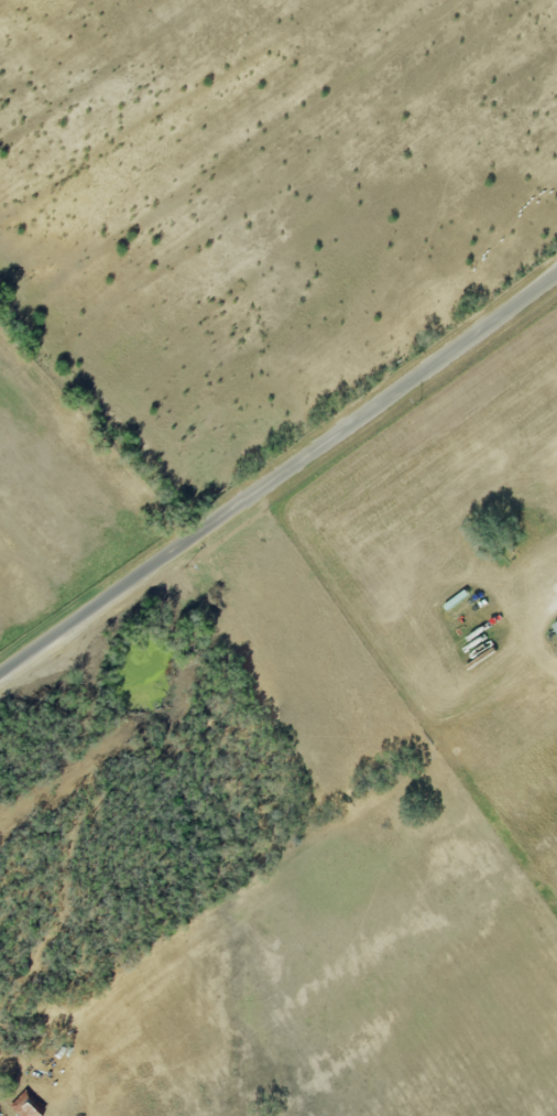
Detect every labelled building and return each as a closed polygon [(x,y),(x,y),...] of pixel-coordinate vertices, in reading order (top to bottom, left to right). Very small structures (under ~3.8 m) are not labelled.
[(27,1089),(11,1106),(21,1115),(41,1115),(48,1109),(27,1089)]
